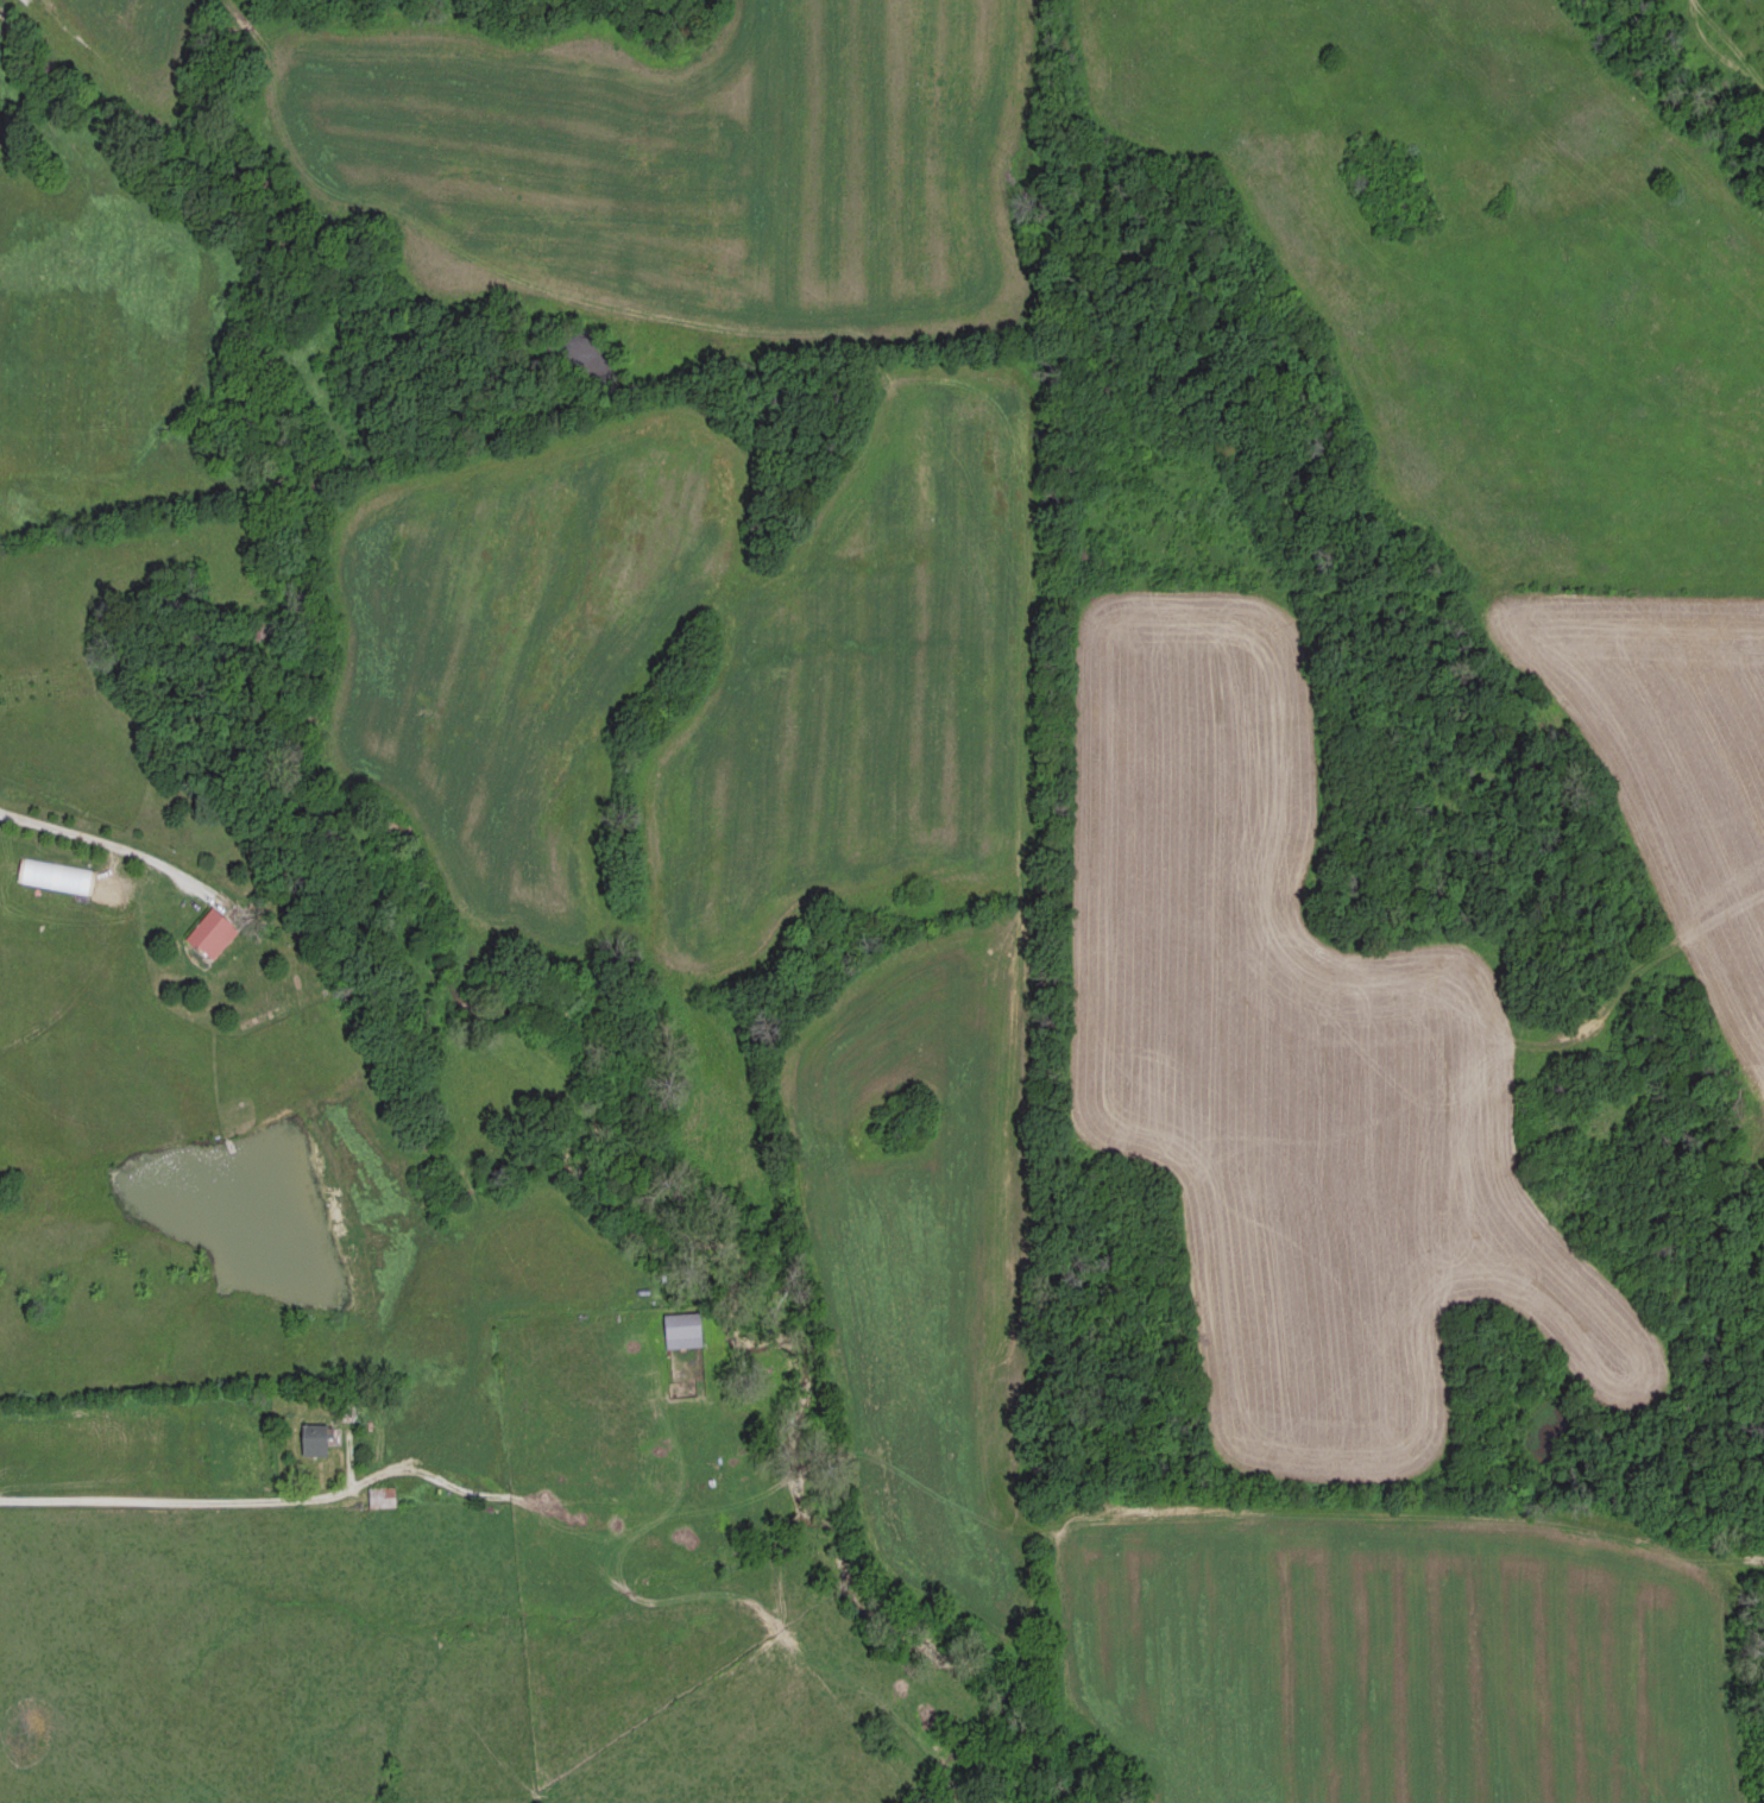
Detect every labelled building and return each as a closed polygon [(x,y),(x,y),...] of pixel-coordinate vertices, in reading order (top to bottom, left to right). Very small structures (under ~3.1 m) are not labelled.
[(244,926),(215,904),(190,937),(219,959),(244,926)] [(704,1345),(704,1312),(666,1312),(666,1345),(704,1345)] [(333,1420),(305,1420),(305,1452),(333,1452),(333,1420)] [(399,1503),(399,1483),(370,1483),(370,1503),(399,1503)]
